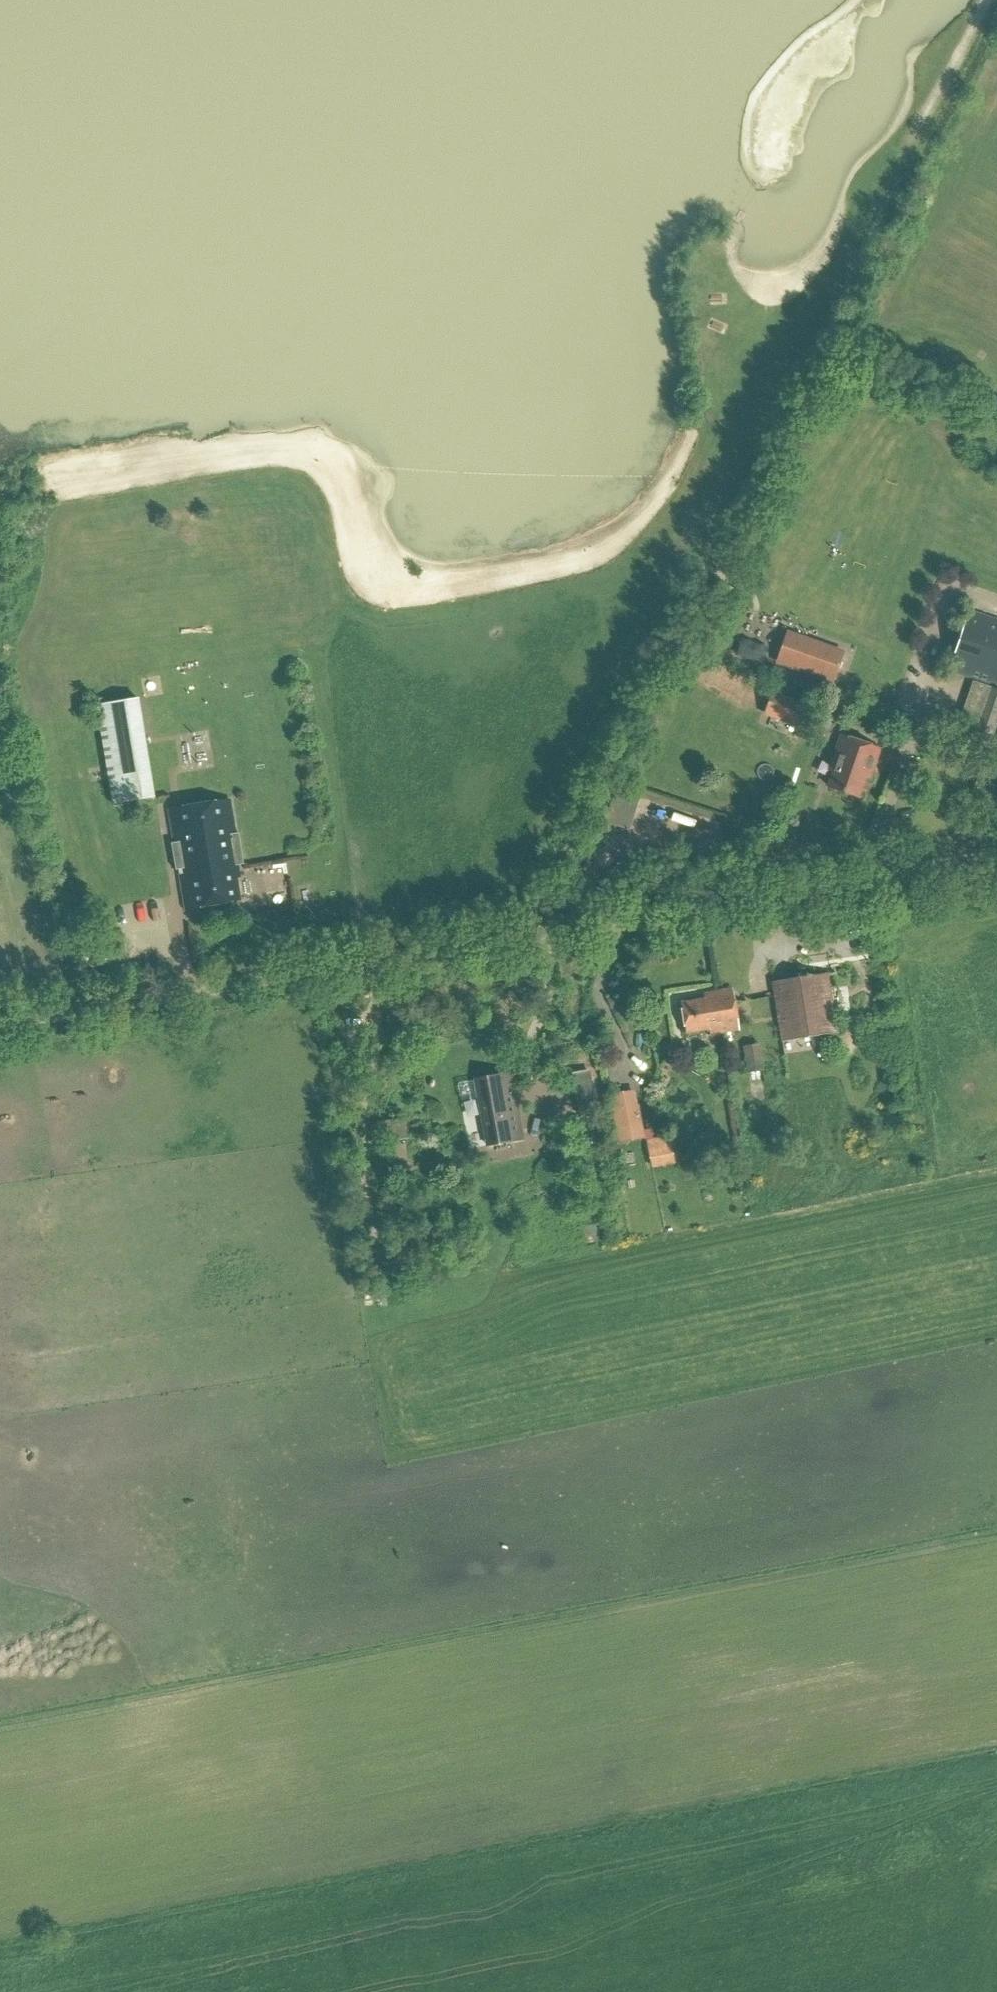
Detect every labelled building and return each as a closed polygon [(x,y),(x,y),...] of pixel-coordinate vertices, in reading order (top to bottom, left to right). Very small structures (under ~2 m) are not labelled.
[(948,670),(974,679),(973,682),(963,715),(979,720),(974,737),(992,742),(996,725),(996,620),(968,610),(948,670)] [(775,663),(833,684),(845,650),(787,629),(775,663)] [(745,654),(743,670),(773,675),(776,659),(745,654)] [(772,695),(764,713),(794,725),(801,706),(772,695)] [(137,699),(97,705),(114,805),(153,798),(137,699)] [(828,787),(857,797),(864,776),(868,778),(878,749),(841,736),(834,756),(838,758),(828,787)] [(230,801),(169,811),(174,843),(171,844),(175,871),(179,870),(185,910),(240,901),(236,879),(240,878),(238,866),(243,865),(238,834),(235,834),(230,801)] [(771,982),(780,1040),(837,1031),(827,972),(771,982)] [(718,1020),(720,1032),(739,1029),(732,988),(716,991),(721,1019),(718,1020)] [(709,1029),(710,1034),(720,1032),(718,1020),(721,1019),(716,991),(703,993),(704,999),(680,1003),(685,1032),(709,1029)] [(751,1072),(752,1079),(761,1077),(760,1070),(763,1069),(759,1044),(743,1046),(748,1072),(751,1072)] [(475,1080),(487,1146),(522,1140),(510,1074),(475,1080)] [(635,1090),(610,1094),(619,1142),(643,1137),(635,1090)] [(648,1156),(654,1172),(664,1168),(658,1153),(648,1156)]
